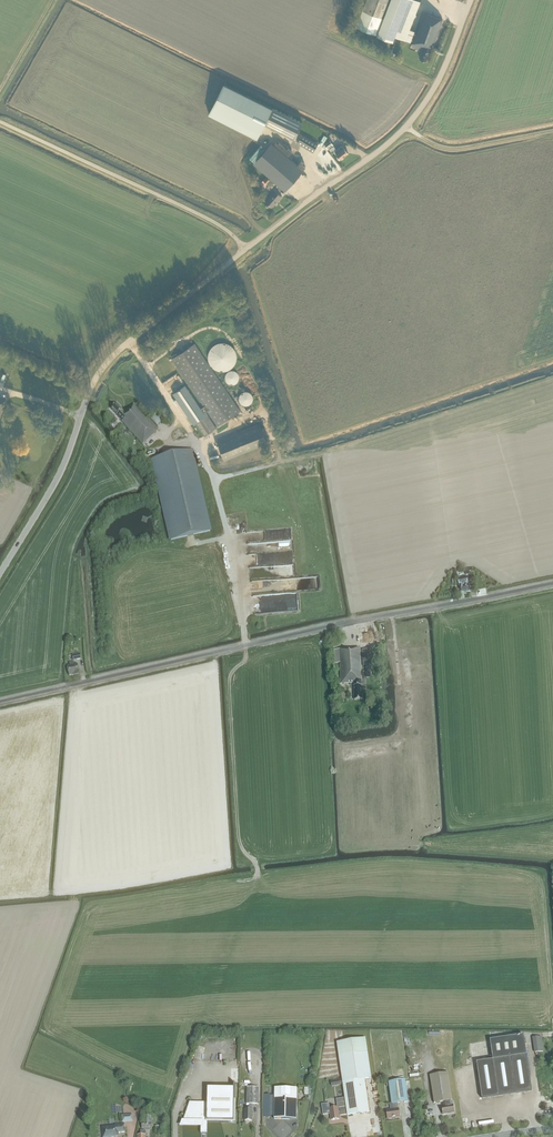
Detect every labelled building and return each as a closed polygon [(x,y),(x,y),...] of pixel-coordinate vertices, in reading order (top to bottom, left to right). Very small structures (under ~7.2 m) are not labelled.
[(421,1),(419,0),(366,0),(356,26),(377,34),(377,35),(393,41),(395,36),(406,40),(410,29),(421,1)] [(434,44),(443,20),(423,12),(411,43),(423,48),(420,58),(426,61),(433,44),(434,44)] [(411,42),(415,31),(410,29),(406,40),(411,42)] [(260,133),(264,124),(272,108),(224,84),(211,108),(260,133)] [(294,139),(302,123),(272,108),(264,124),(294,139)] [(313,152),(318,144),(302,134),(297,143),(309,150),(313,152)] [(327,149),(333,145),(330,140),(324,144),(327,149)] [(285,191),(303,170),(271,143),(253,163),(271,179),(270,180),(266,176),(263,180),(267,183),(268,185),(267,187),(272,192),(267,197),(268,197),(265,201),(272,207),(275,203),(275,204),(282,196),(276,192),(280,187),(285,191)] [(344,148),(342,145),(339,147),(338,145),(335,148),(334,146),(329,149),(332,153),(334,151),(336,154),(340,159),(341,159),(343,157),(343,156),(348,153),(344,148)] [(240,410),(226,391),(194,343),(172,359),(204,406),(200,409),(184,385),(173,393),(194,424),(196,423),(204,435),(216,427),(206,411),(207,411),(217,426),(240,410)] [(228,370),(230,369),(231,367),(233,366),(234,364),(235,362),(236,360),(236,358),(236,356),(236,354),(235,352),(234,350),(233,349),(232,347),(230,346),(229,344),(227,344),(225,343),(223,343),(221,343),(219,343),(217,344),(215,345),(213,346),(212,347),(210,349),(209,351),(208,352),(208,354),(208,357),(208,359),(208,361),(209,363),(210,364),(211,366),(213,368),(214,369),(216,370),(218,370),(220,371),(222,371),(224,371),(226,370),(228,370)] [(239,381),(240,380),(240,378),(239,376),(238,375),(237,374),(235,373),(233,372),(232,372),(230,373),(228,373),(227,375),(226,376),(225,378),(225,379),(225,381),(226,383),(227,384),(228,385),(230,386),(232,387),(233,387),(235,386),(237,385),(238,384),(239,383),(239,381)] [(253,402),(253,400),(253,399),(253,397),(252,396),(251,395),(250,394),(248,393),(247,393),(245,393),(244,394),(242,394),(241,395),(240,397),(240,398),(239,399),(239,401),(240,402),(240,404),(241,405),(242,406),(244,407),(245,407),(247,407),(248,407),(250,407),(251,406),(252,405),(253,403),(253,402)] [(125,413),(117,404),(111,409),(122,421),(122,422),(143,445),(158,431),(134,404),(125,413)] [(224,459),(266,442),(259,424),(217,441),(224,459)] [(212,531),(193,450),(150,460),(169,541),(212,531)] [(255,554),(239,555),(239,565),(254,565),(254,558),(255,558),(255,554)] [(460,593),(470,591),(469,587),(472,587),(471,582),(468,583),(467,576),(457,578),(458,585),(460,593)] [(326,639),(339,636),(338,630),(325,632),(326,639)] [(362,680),(360,648),(333,650),(334,663),(339,663),(341,684),(353,683),(354,700),(362,700),(361,680),(362,680)] [(369,665),(368,649),(362,649),(363,666),(365,666),(366,677),(370,677),(370,665),(369,665)] [(74,665),(73,661),(69,662),(70,666),(67,666),(67,667),(67,666),(69,676),(79,673),(77,664),(78,664),(74,665)] [(482,1098),(531,1091),(523,1035),(490,1040),(493,1060),(476,1063),(482,1098)] [(534,1053),(544,1051),(542,1036),(532,1037),(534,1053)] [(345,1098),(347,1114),(347,1115),(369,1112),(364,1079),(371,1078),(365,1039),(337,1043),(345,1098)] [(452,1105),(451,1100),(452,1100),(448,1072),(429,1075),(434,1103),(443,1102),(443,1106),(441,1106),(442,1114),(454,1112),(453,1105),(452,1105)] [(547,1078),(546,1073),(538,1074),(539,1081),(544,1080),(546,1094),(552,1093),(552,1078),(547,1078)] [(400,1117),(398,1108),(397,1103),(408,1101),(405,1079),(388,1082),(388,1083),(389,1086),(391,1104),(393,1103),(394,1109),(390,1110),(386,1110),(387,1119),(392,1118),(392,1119),(396,1119),(396,1118),(400,1117)] [(258,1104),(258,1087),(247,1087),(246,1104),(249,1104),(249,1109),(245,1109),(244,1120),(252,1121),(252,1104),(258,1104)] [(235,1122),(235,1088),(207,1088),(207,1102),(189,1102),(189,1103),(190,1103),(183,1122),(201,1122),(200,1133),(207,1134),(207,1122),(235,1122)] [(296,1119),(297,1088),(274,1088),(274,1119),(296,1119)] [(339,1116),(347,1114),(345,1098),(336,1099),(337,1107),(330,1108),(329,1103),(321,1104),(323,1115),(330,1114),(331,1120),(339,1119),(339,1116)] [(122,1123),(133,1122),(132,1114),(121,1115),(122,1123)] [(151,1129),(151,1116),(145,1115),(144,1122),(142,1122),(142,1129),(151,1129)] [(109,1136),(118,1136),(118,1133),(125,1132),(124,1123),(115,1124),(115,1126),(107,1126),(107,1127),(102,1127),(102,1132),(102,1136),(109,1136)]
